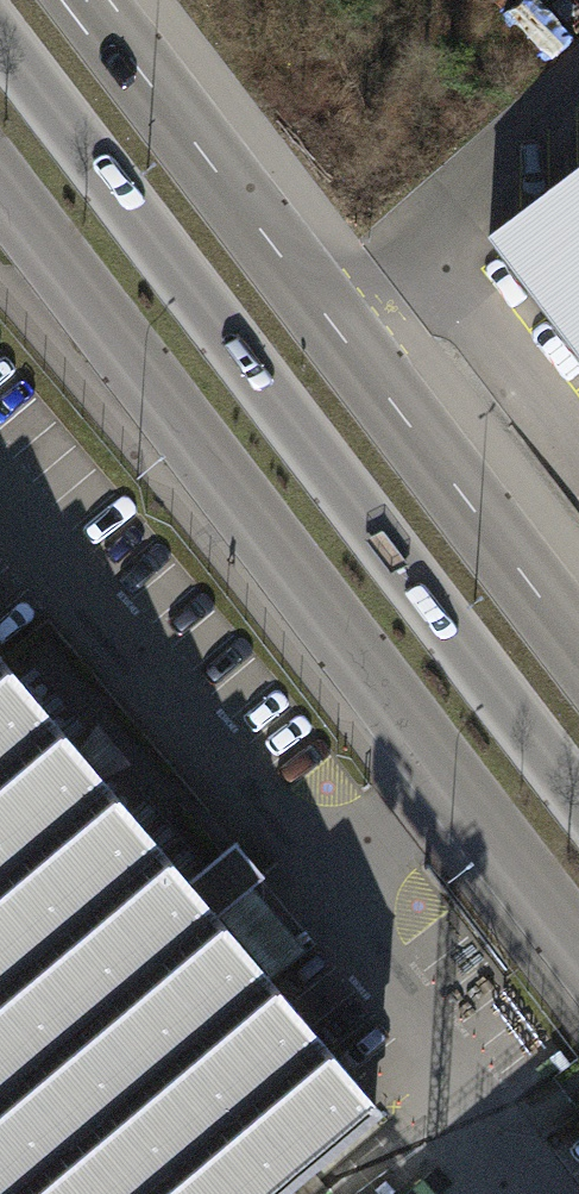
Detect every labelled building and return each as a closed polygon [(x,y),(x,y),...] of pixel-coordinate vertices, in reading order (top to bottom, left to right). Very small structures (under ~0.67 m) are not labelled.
[(488,236),(578,355),(578,167),(488,236)] [(381,1111),(0,658),(0,1193),(282,1193),(381,1111)] [(237,841),(207,867),(288,964),(319,938),(237,841)]
